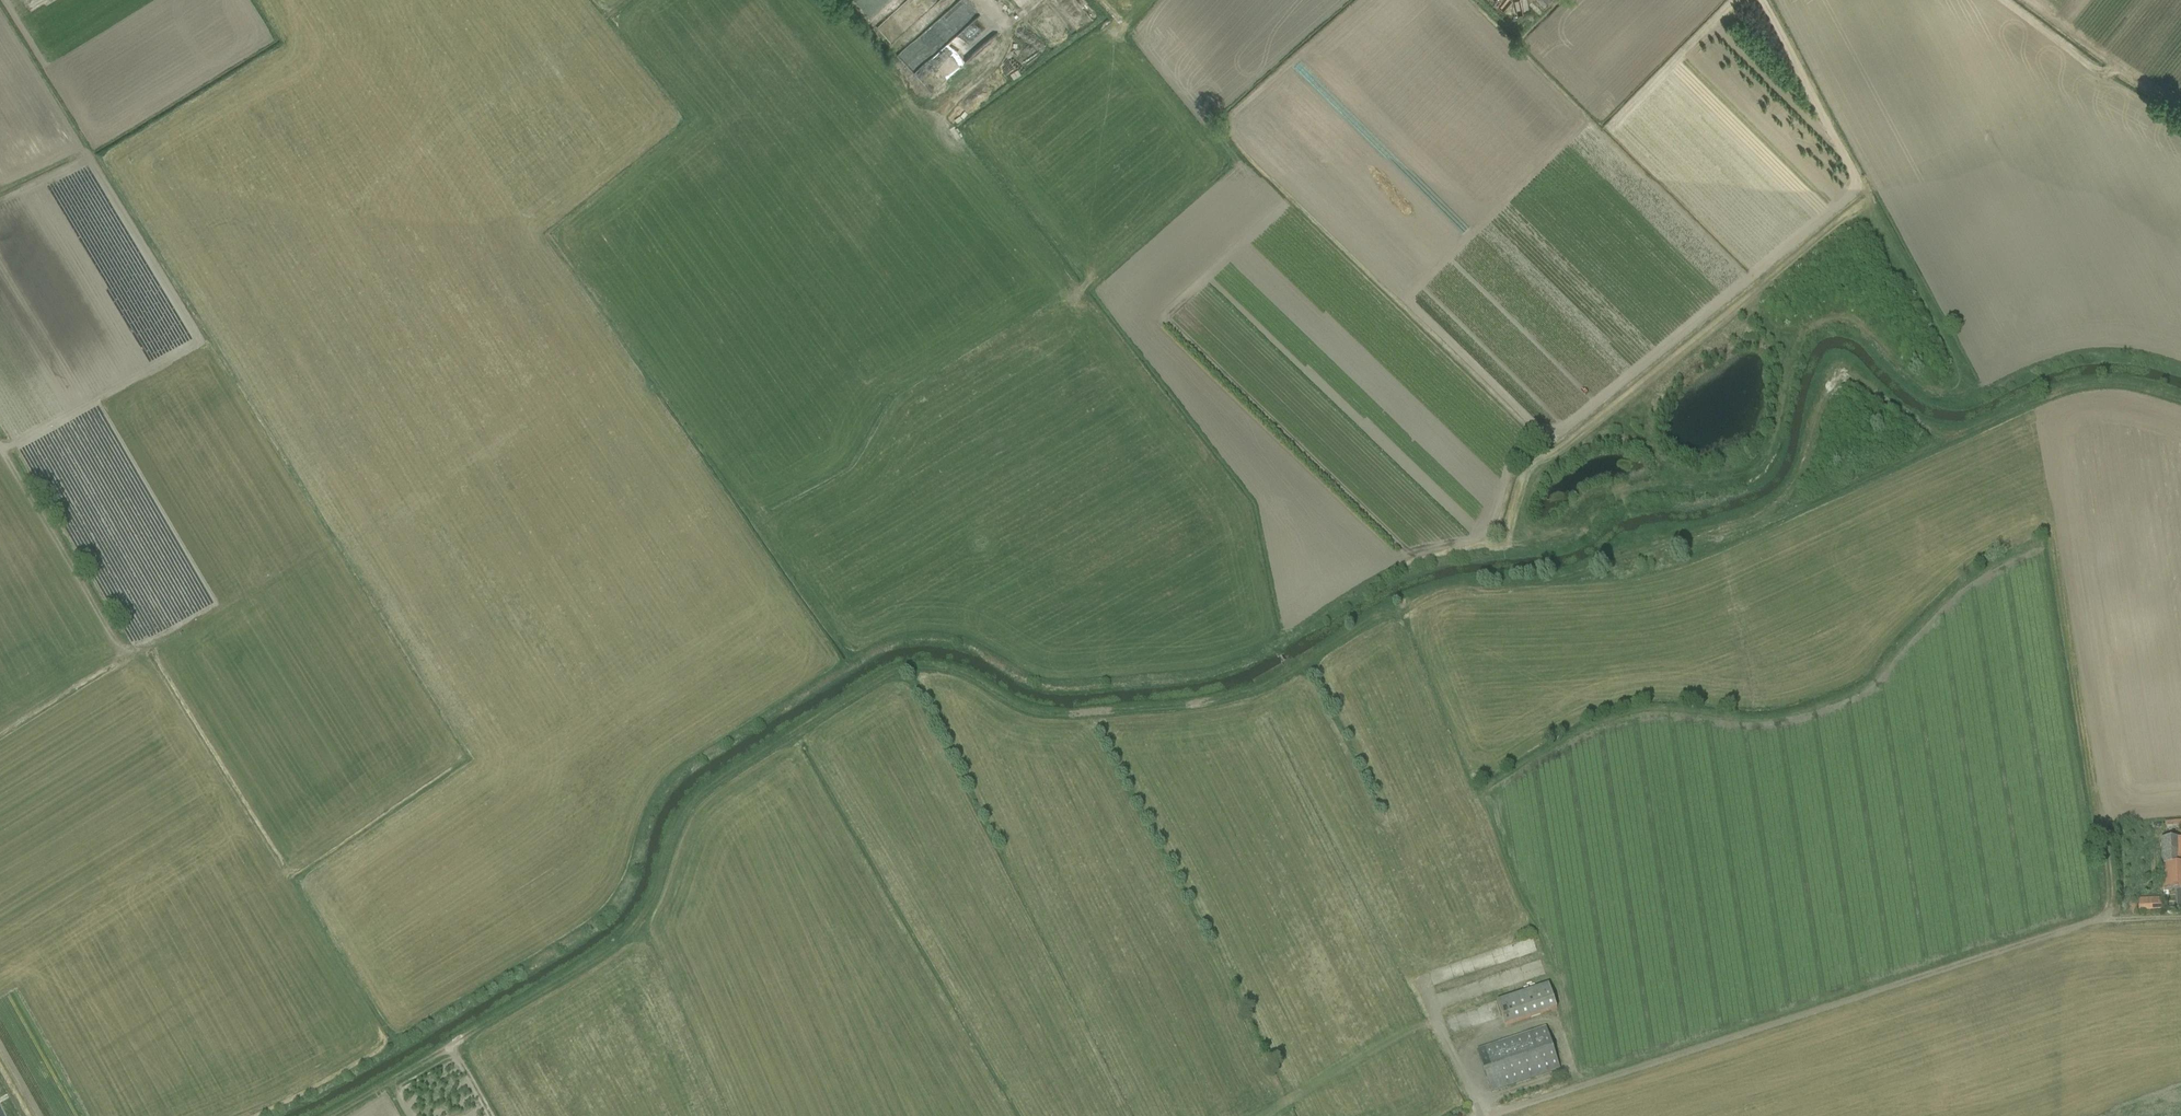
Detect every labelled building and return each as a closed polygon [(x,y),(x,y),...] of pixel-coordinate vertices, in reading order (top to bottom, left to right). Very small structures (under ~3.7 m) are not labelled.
[(908,13),(886,34),(896,45),(918,24),(908,13)] [(1043,13),(1033,25),(1058,49),(1069,38),(1043,13)] [(2161,839),(2162,892),(2167,892),(2176,892),(2176,909),(2180,909),(2180,839),(2161,839)] [(2160,898),(2138,899),(2138,910),(2161,909),(2160,898)] [(1548,983),(1496,1000),(1504,1026),(1557,1009),(1548,983)] [(1560,1069),(1556,1059),(1546,1027),(1477,1050),(1491,1092),(1560,1069)]
